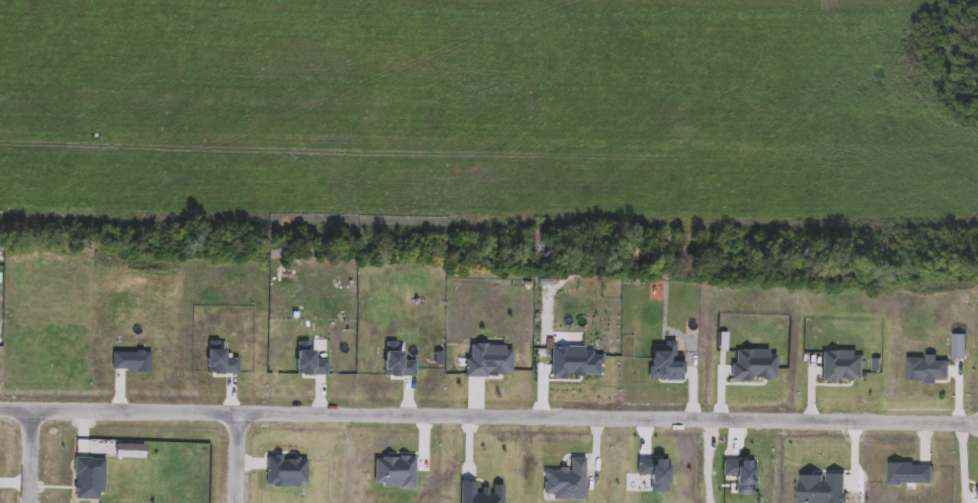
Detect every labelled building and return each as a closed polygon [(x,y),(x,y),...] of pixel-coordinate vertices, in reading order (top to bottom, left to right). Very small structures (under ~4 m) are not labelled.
[(385,343),(386,377),(415,377),(408,355),(401,354),(400,343),(385,343)] [(551,349),(551,379),(601,377),(601,350),(551,349)] [(298,352),(297,375),(327,377),(323,351),(298,352)] [(821,356),(821,382),(863,380),(861,351),(821,356)] [(210,352),(230,353),(229,359),(238,361),(237,376),(208,376),(210,352)] [(113,354),(147,354),(149,374),(113,370),(113,354)] [(653,354),(650,380),(686,383),(684,354),(653,354)] [(906,359),(905,380),(949,381),(948,359),(906,359)] [(266,454),(266,487),(306,490),(303,455),(266,454)] [(71,456),(73,498),(100,501),(105,458),(71,456)] [(636,456),(636,476),(651,477),(652,494),(670,496),(668,459),(636,456)] [(720,459),(722,480),(737,481),(738,493),(754,493),(752,460),(720,459)] [(887,465),(932,466),(930,486),(887,487),(887,465)] [(843,479),(841,502),(796,502),(797,477),(843,479)]
